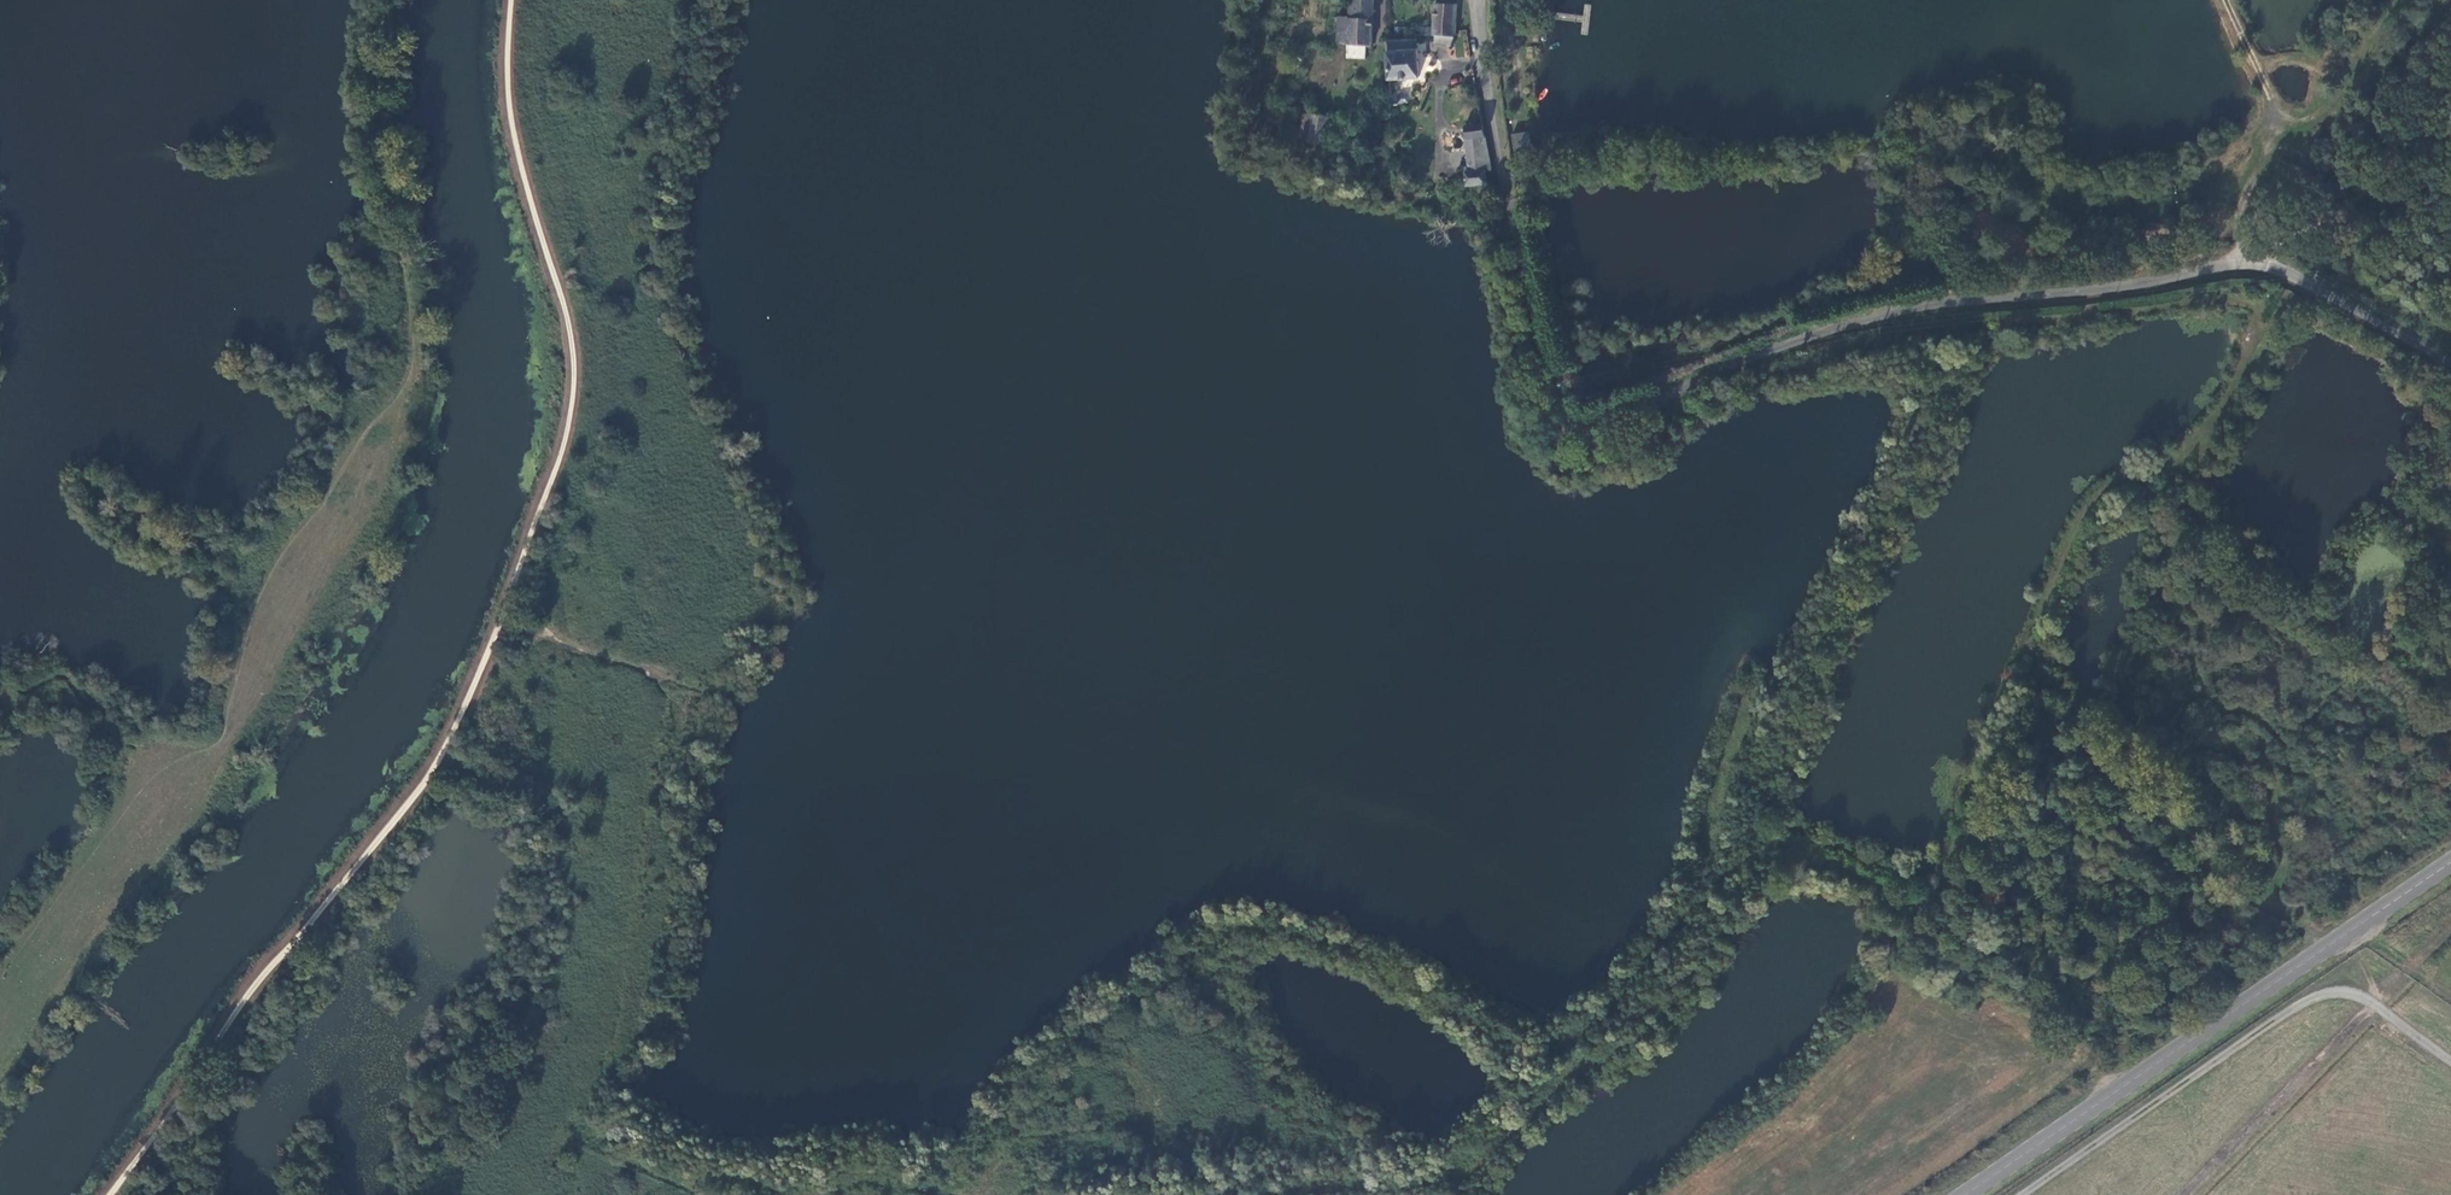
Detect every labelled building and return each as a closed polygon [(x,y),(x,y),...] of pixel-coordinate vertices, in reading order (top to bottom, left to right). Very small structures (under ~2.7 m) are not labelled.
[(1333,43),(1368,44),(1370,0),(1349,0),(1349,3),(1345,3),(1345,16),(1334,16),(1333,43)] [(1453,36),(1455,2),(1434,1),(1432,26),(1420,25),(1419,34),(1433,34),(1453,36)] [(1453,36),(1433,34),(1433,42),(1453,44),(1453,36)] [(1386,37),(1388,75),(1416,74),(1414,36),(1386,37)] [(1305,115),(1300,143),(1323,145),(1327,119),(1305,115)] [(1466,186),(1487,185),(1486,172),(1490,171),(1481,125),(1465,126),(1469,173),(1465,173),(1466,186)] [(1529,131),(1510,133),(1513,157),(1532,154),(1529,131)]
